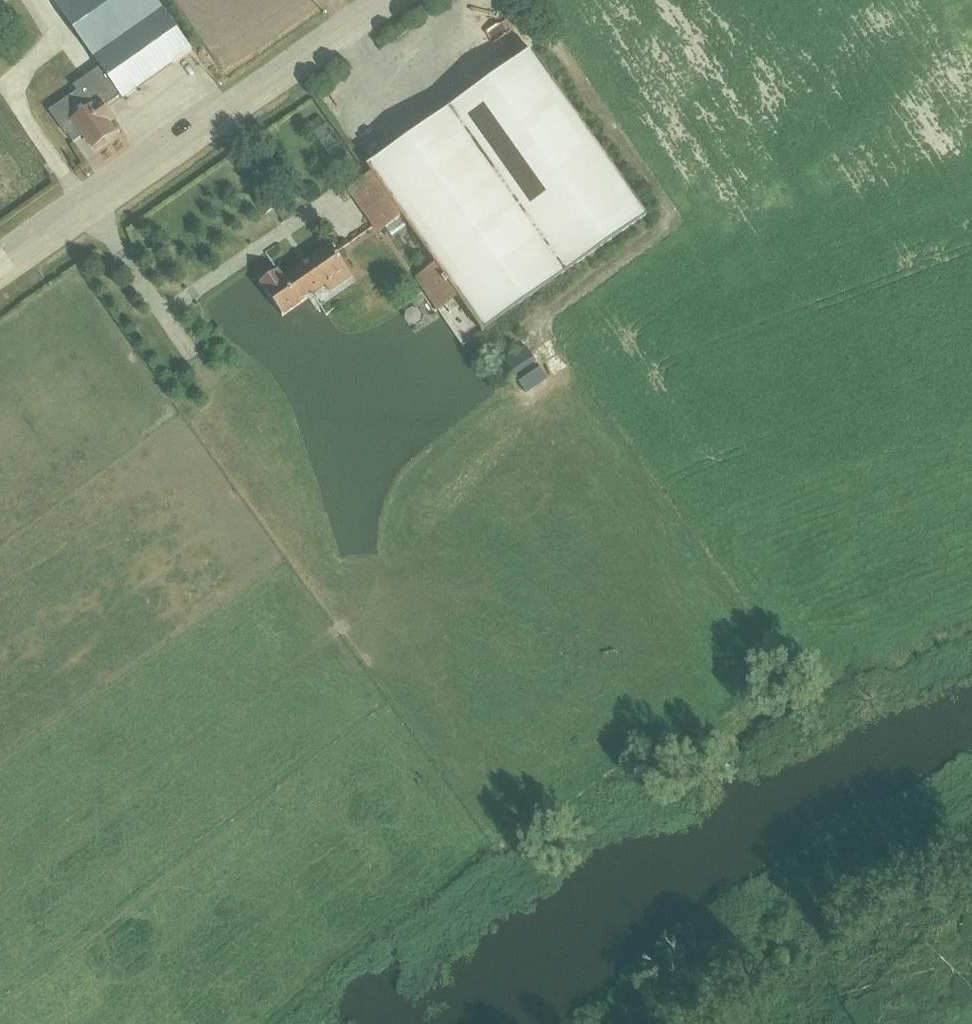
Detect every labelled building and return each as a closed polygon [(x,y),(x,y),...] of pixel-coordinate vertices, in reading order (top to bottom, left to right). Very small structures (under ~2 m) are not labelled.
[(50,111),(67,135),(68,134),(74,143),(85,135),(94,147),(95,147),(97,149),(105,143),(103,141),(115,133),(106,121),(111,117),(105,107),(122,95),(124,99),(193,51),(157,0),(54,0),(101,67),(74,85),(78,91),(50,111)] [(373,173),(350,190),(380,232),(386,228),(394,239),(411,228),(437,264),(417,278),(439,311),(460,296),(485,331),(647,217),(532,50),(368,167),(373,173)] [(280,271),(261,284),(285,318),(303,306),(301,304),(327,287),(330,291),(352,273),(332,246),(285,277),(280,271)] [(497,353),(507,374),(531,362),(528,356),(523,359),(516,344),(497,353)]
